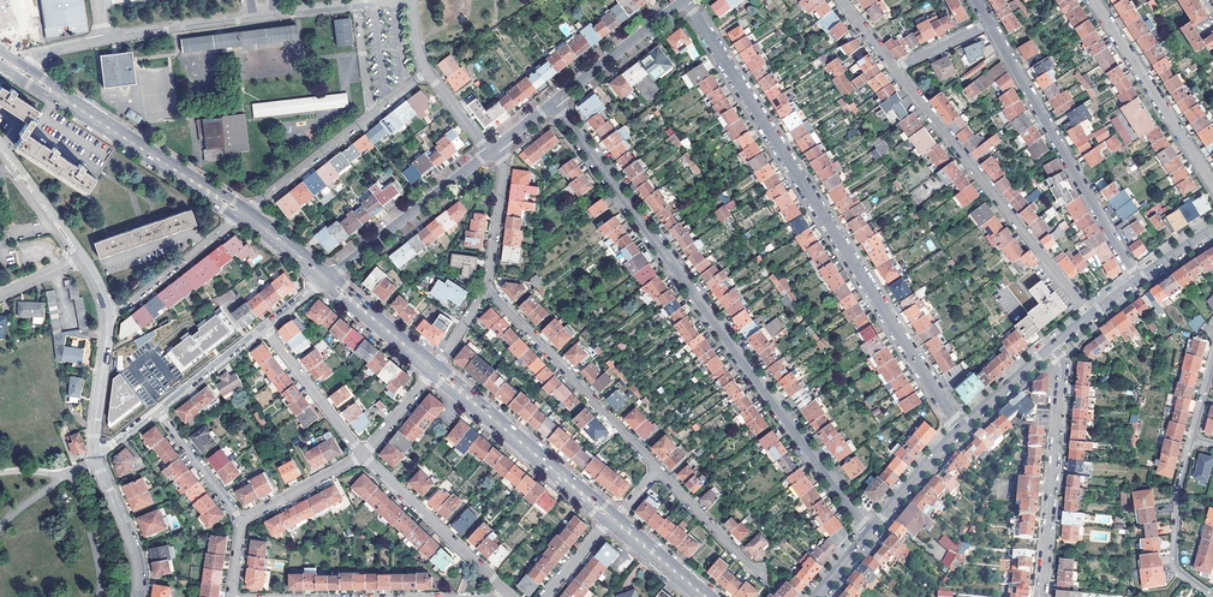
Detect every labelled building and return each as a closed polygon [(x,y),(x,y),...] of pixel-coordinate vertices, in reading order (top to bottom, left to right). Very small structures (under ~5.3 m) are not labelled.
[(6,0),(0,0),(0,27),(5,26),(15,22),(11,12),(10,12),(6,0)] [(48,41),(59,39),(59,36),(62,36),(62,33),(64,33),(64,31),(64,29),(69,28),(70,30),(70,32),(73,32),(73,34),(76,34),(77,36),(87,34),(82,0),(42,0),(48,41)] [(630,17),(641,8),(634,0),(619,0),(618,1),(620,4),(630,17)] [(641,8),(649,2),(648,0),(634,0),(641,8)] [(710,6),(720,18),(731,8),(725,0),(719,0),(710,6)] [(731,8),(732,9),(742,2),(744,0),(725,0),(731,8)] [(800,2),(809,14),(816,9),(825,2),(824,0),(803,0),(800,2)] [(867,11),(877,4),(879,2),(877,0),(859,0),(867,11)] [(946,0),(958,23),(968,18),(959,0),(946,0)] [(991,0),(997,10),(1007,4),(1005,0),(991,0)] [(1012,13),(1009,7),(1016,3),(1021,9),(1025,6),(1019,0),(1015,0),(1007,4),(997,10),(1002,19),(1012,13)] [(1065,14),(1066,13),(1078,5),(1075,0),(1064,0),(1058,4),(1065,14)] [(1121,15),(1133,8),(1128,0),(1123,0),(1115,5),(1121,15)] [(1153,10),(1158,7),(1154,0),(1153,0),(1148,3),(1153,10)] [(1184,10),(1198,1),(1197,0),(1178,0),(1184,10)] [(1184,10),(1192,21),(1195,26),(1208,18),(1202,8),(1198,1),(1184,10)] [(832,10),(825,2),(816,9),(823,18),(831,11),(832,10)] [(610,11),(611,12),(620,24),(630,17),(620,4),(610,11)] [(877,4),(867,11),(875,22),(885,14),(877,4)] [(1078,5),(1066,13),(1076,28),(1089,20),(1079,5),(1078,5)] [(1025,6),(1021,9),(1028,17),(1031,15),(1025,6)] [(1128,26),(1140,19),(1133,8),(1121,15),(1122,17),(1128,26)] [(818,21),(827,33),(830,31),(840,23),(831,11),(823,18),(818,21)] [(602,20),(603,22),(611,31),(620,24),(611,12),(602,20)] [(940,20),(949,16),(947,12),(938,17),(940,20)] [(1012,13),(1002,19),(1010,33),(1020,27),(1012,13)] [(892,20),(896,26),(897,25),(896,24),(903,19),(901,16),(892,20)] [(949,16),(940,20),(945,31),(955,26),(949,16)] [(945,31),(940,20),(938,17),(936,18),(938,22),(931,25),(937,35),(938,37),(946,33),(945,31)] [(1128,26),(1137,40),(1150,32),(1155,28),(1150,20),(1144,23),(1141,18),(1140,19),(1128,26)] [(349,19),(334,21),(337,47),(352,45),(349,19)] [(931,25),(929,20),(913,29),(921,44),(937,35),(931,25)] [(1089,20),(1076,28),(1082,39),(1095,30),(1093,28),(1089,21),(1089,20)] [(1204,42),(1199,35),(1194,27),(1195,26),(1192,21),(1181,28),(1197,53),(1206,46),(1204,42)] [(595,28),(603,38),(609,33),(611,31),(603,22),(595,28)] [(840,23),(830,31),(837,40),(841,37),(848,32),(841,22),(840,23)] [(583,34),(592,46),(603,38),(595,28),(592,24),(581,32),(583,34)] [(297,26),(181,38),(182,54),(299,42),(297,26)] [(728,34),(735,44),(747,36),(740,26),(728,34)] [(681,30),(668,40),(678,53),(691,43),(681,30)] [(1087,48),(1100,39),(1095,30),(1082,39),(1081,39),(1087,48)] [(903,36),(904,37),(908,43),(911,48),(920,43),(913,33),(910,35),(908,32),(903,36)] [(1145,53),(1158,44),(1150,32),(1137,40),(1139,43),(1145,53)] [(849,33),(843,38),(846,43),(853,38),(849,33)] [(583,34),(578,38),(568,45),(578,57),(592,46),(583,34)] [(575,35),(566,42),(568,44),(568,45),(578,38),(575,35)] [(741,53),(753,46),(747,36),(735,44),(741,53)] [(1212,48),(1212,36),(1211,37),(1204,42),(1206,46),(1209,51),(1212,48)] [(908,43),(904,37),(899,40),(904,46),(908,43)] [(898,60),(909,55),(897,41),(894,42),(892,38),(885,44),(898,60)] [(861,47),(855,39),(846,44),(842,46),(849,55),(861,47)] [(1094,55),(1106,48),(1100,39),(1087,48),(1093,56),(1094,55)] [(965,51),(972,64),(979,61),(978,60),(985,56),(987,59),(996,52),(991,44),(985,48),(981,42),(976,45),(976,44),(965,51)] [(1033,43),(1020,50),(1026,60),(1038,53),(1033,43)] [(568,44),(558,52),(568,65),(578,57),(568,45),(568,44)] [(744,58),(747,62),(760,54),(762,53),(756,44),(753,46),(741,53),(744,58)] [(1158,44),(1145,53),(1147,55),(1154,65),(1165,58),(1166,57),(1158,44)] [(659,47),(640,62),(649,74),(654,81),(660,77),(658,75),(672,64),(659,47)] [(1100,65),(1112,57),(1106,48),(1094,55),(1100,65)] [(548,60),(550,63),(558,73),(568,65),(558,52),(556,49),(550,53),(552,56),(548,60)] [(100,55),(103,87),(136,85),(133,52),(100,55)] [(753,72),(762,66),(766,64),(760,54),(747,62),(753,72)] [(865,72),(876,65),(869,54),(869,55),(865,57),(858,62),(865,72)] [(830,64),(826,57),(824,55),(818,58),(824,67),(828,73),(832,70),(837,77),(843,72),(847,70),(844,65),(842,66),(837,59),(830,64)] [(440,64),(450,77),(461,69),(451,56),(440,64)] [(932,65),(938,76),(944,73),(946,78),(957,72),(949,56),(943,59),(943,58),(938,60),(938,62),(932,65)] [(1034,73),(1037,78),(1050,70),(1055,68),(1048,56),(1030,67),(1034,73)] [(1105,74),(1107,73),(1118,66),(1112,57),(1100,65),(1099,65),(1105,74)] [(1159,74),(1168,68),(1171,66),(1165,58),(1154,65),(1159,74)] [(965,75),(967,79),(986,65),(983,61),(965,75)] [(640,62),(623,75),(632,87),(649,74),(640,62)] [(1002,62),(984,75),(991,85),(1008,73),(1002,62)] [(541,65),(536,69),(537,71),(546,82),(558,73),(550,63),(543,68),(541,65)] [(697,67),(687,74),(694,86),(695,86),(700,84),(710,77),(707,71),(709,70),(704,63),(698,68),(697,67)] [(853,74),(860,68),(856,63),(849,69),(853,74)] [(876,65),(865,72),(850,82),(843,72),(837,77),(832,80),(836,86),(843,97),(844,98),(870,80),(881,73),(877,66),(876,65)] [(765,71),(762,66),(753,72),(759,81),(772,73),(769,69),(765,71)] [(1114,83),(1125,76),(1118,66),(1107,73),(1113,84),(1114,83)] [(463,67),(462,68),(471,80),(472,78),(463,67)] [(454,83),(452,84),(457,90),(471,80),(462,68),(461,69),(450,77),(454,83)] [(1168,68),(1159,74),(1165,83),(1173,78),(1168,68)] [(1043,89),(1055,80),(1056,80),(1050,70),(1037,78),(1043,89)] [(537,71),(529,77),(538,89),(539,88),(546,82),(537,71)] [(1081,77),(1077,71),(1075,73),(1076,74),(1074,76),(1080,82),(1084,80),(1081,77)] [(766,91),(776,85),(779,83),(772,73),(759,81),(766,91)] [(870,80),(879,92),(890,84),(881,73),(870,80)] [(985,108),(988,106),(1000,97),(1012,88),(1015,86),(1011,78),(1008,73),(991,85),(981,93),(978,95),(981,101),(985,108)] [(687,74),(682,77),(690,89),(694,86),(687,74)] [(623,75),(611,84),(622,99),(633,90),(632,87),(623,75)] [(708,96),(709,95),(720,88),(716,81),(712,75),(710,77),(700,84),(708,96)] [(984,75),(974,83),(981,93),(991,85),(984,75)] [(1172,93),(1181,87),(1183,85),(1177,75),(1173,78),(1165,83),(1172,93)] [(1114,83),(1120,93),(1131,86),(1128,82),(1125,76),(1114,83)] [(529,77),(518,85),(527,97),(538,89),(529,77)] [(1062,93),(1055,80),(1043,89),(1050,100),(1062,93)] [(1084,80),(1080,82),(1087,91),(1091,89),(1089,85),(1084,80)] [(973,100),(978,95),(981,93),(974,83),(973,83),(965,89),(973,100)] [(1110,86),(1117,96),(1118,95),(1120,93),(1114,83),(1113,84),(1110,86)] [(880,98),(883,102),(894,95),(896,93),(890,84),(879,92),(877,93),(880,98)] [(508,93),(509,95),(517,105),(527,97),(518,85),(508,93)] [(766,91),(771,100),(781,94),(776,85),(766,91)] [(0,86),(0,105),(1,105),(26,122),(25,125),(19,134),(21,136),(15,145),(33,157),(69,181),(86,191),(94,178),(82,170),(84,166),(79,163),(77,167),(56,153),(58,150),(53,147),(51,150),(26,134),(27,132),(34,121),(31,119),(37,110),(14,95),(16,92),(11,89),(9,92),(0,86)] [(1124,105),(1136,98),(1138,96),(1131,86),(1120,93),(1118,95),(1122,101),(1124,105)] [(1181,87),(1172,93),(1178,103),(1188,97),(1181,87)] [(715,105),(727,98),(720,88),(709,95),(715,105)] [(1012,88),(1000,97),(1006,108),(1020,100),(1018,97),(1012,88)] [(1091,89),(1087,91),(1092,99),(1096,96),(1095,95),(1091,89)] [(1056,110),(1072,100),(1066,90),(1062,93),(1050,100),(1051,102),(1052,103),(1056,110)] [(960,116),(963,114),(952,101),(949,103),(946,98),(948,96),(945,91),(931,101),(940,113),(949,125),(960,116)] [(409,102),(418,113),(422,118),(432,110),(429,107),(432,105),(421,92),(411,100),(409,102)] [(778,111),(789,104),(790,103),(784,93),(781,94),(771,100),(774,105),(778,111)] [(896,93),(894,95),(899,102),(902,99),(897,93),(896,93)] [(253,117),(349,108),(347,94),(252,103),(253,117)] [(500,102),(508,112),(517,105),(509,95),(504,99),(499,102),(500,102)] [(598,114),(606,108),(597,95),(580,108),(589,121),(598,114)] [(892,109),(901,121),(909,116),(900,104),(899,102),(894,95),(883,102),(879,105),(886,114),(892,109)] [(1185,113),(1197,105),(1191,95),(1188,97),(1178,103),(1181,108),(1185,113)] [(720,117),(720,116),(733,108),(727,98),(715,105),(713,107),(720,117)] [(1124,105),(1120,108),(1128,120),(1127,120),(1134,132),(1135,131),(1140,138),(1146,134),(1156,128),(1151,120),(1153,119),(1146,109),(1145,108),(1144,109),(1144,107),(1144,106),(1140,106),(1141,105),(1136,98),(1124,105)] [(487,112),(478,99),(469,106),(487,128),(493,123),(495,122),(487,112)] [(849,105),(845,100),(840,104),(845,110),(850,107),(849,105)] [(1020,100),(1006,108),(1004,110),(1011,122),(1024,113),(1025,112),(1021,106),(1023,105),(1020,100)] [(1075,106),(1072,100),(1056,110),(1059,115),(1075,106)] [(403,106),(396,112),(405,124),(418,113),(409,102),(403,106)] [(500,102),(487,112),(495,122),(506,113),(508,112),(500,102)] [(852,102),(849,105),(850,107),(852,110),(852,111),(857,108),(852,102)] [(1064,125),(1067,131),(1078,125),(1091,117),(1086,109),(1088,108),(1087,107),(1085,103),(1068,113),(1071,118),(1072,120),(1064,125)] [(783,119),(784,119),(795,112),(789,104),(778,111),(783,119)] [(1185,113),(1191,123),(1204,114),(1198,104),(1197,105),(1185,113)] [(994,116),(988,106),(985,108),(987,111),(991,117),(994,116)] [(727,127),(740,119),(740,118),(741,117),(738,113),(737,114),(733,108),(720,116),(727,127)] [(130,109),(125,115),(138,124),(143,117),(130,109)] [(792,130),(802,123),(803,123),(796,111),(795,112),(784,119),(792,130)] [(390,116),(381,123),(391,135),(393,133),(396,136),(400,133),(397,130),(405,124),(396,112),(390,116)] [(899,123),(910,137),(923,128),(918,121),(912,113),(909,116),(901,121),(899,123)] [(1012,122),(1021,134),(1033,125),(1025,115),(1024,113),(1011,122),(1012,122)] [(1204,114),(1191,123),(1194,128),(1198,133),(1210,125),(1211,125),(1206,117),(1208,116),(1206,113),(1204,114)] [(203,149),(205,162),(225,160),(225,154),(249,151),(245,114),(196,119),(199,141),(205,140),(206,149),(203,149)] [(598,114),(589,121),(596,131),(605,124),(598,114)] [(968,126),(960,116),(949,125),(956,133),(957,135),(967,127),(968,126)] [(1110,121),(1124,145),(1125,148),(1131,144),(1116,118),(1110,121)] [(725,129),(734,141),(738,139),(749,132),(740,119),(727,127),(725,129)] [(596,131),(604,141),(617,132),(609,121),(605,124),(596,131)] [(791,131),(797,141),(808,134),(802,123),(792,130),(791,131)] [(405,124),(397,130),(400,133),(408,127),(405,124)] [(1021,134),(1029,147),(1041,138),(1042,138),(1033,126),(1033,125),(1021,134)] [(1067,131),(1075,143),(1085,137),(1078,125),(1067,131)] [(1212,142),(1212,129),(1210,125),(1198,133),(1205,144),(1206,146),(1212,142)] [(623,127),(617,132),(604,141),(605,144),(611,151),(622,143),(630,137),(623,127)] [(924,127),(923,128),(936,146),(938,144),(924,127)] [(964,143),(973,136),(974,135),(967,127),(957,135),(961,139),(964,143)] [(1105,129),(1104,127),(1075,144),(1080,152),(1091,146),(1087,140),(1095,135),(1099,142),(1109,136),(1105,129)] [(1153,144),(1164,137),(1159,129),(1158,127),(1156,128),(1146,134),(1153,144)] [(910,137),(917,147),(923,155),(927,153),(936,146),(923,128),(910,137)] [(447,136),(449,138),(459,150),(466,145),(454,130),(447,136)] [(808,134),(797,141),(805,153),(822,143),(814,130),(808,134)] [(848,137),(848,138),(858,132),(857,131),(851,130),(849,132),(848,137)] [(551,131),(536,143),(545,154),(560,142),(551,131)] [(745,150),(755,143),(752,137),(749,132),(738,139),(745,150)] [(671,140),(676,148),(678,147),(681,144),(680,142),(674,134),(670,137),(666,140),(668,142),(671,140)] [(354,144),(361,153),(368,148),(369,150),(374,146),(366,135),(354,144)] [(995,135),(980,146),(972,153),(976,159),(997,143),(996,142),(998,140),(995,135)] [(881,136),(872,142),(877,148),(882,157),(890,151),(881,136)] [(968,148),(972,153),(980,146),(973,136),(964,143),(968,148)] [(1114,136),(1106,142),(1113,151),(1121,145),(1114,136)] [(1151,145),(1158,155),(1170,146),(1168,142),(1164,137),(1153,144),(1151,145)] [(437,147),(438,148),(440,151),(447,159),(459,150),(449,138),(437,147)] [(687,138),(680,142),(681,144),(684,148),(687,153),(694,149),(687,138)] [(1029,147),(1027,148),(1036,160),(1050,151),(1041,138),(1029,147)] [(871,139),(865,143),(870,152),(877,148),(872,142),(871,139)] [(1095,147),(1097,150),(1105,145),(1103,142),(1095,147)] [(533,163),(545,154),(536,143),(524,152),(533,163)] [(611,151),(618,161),(629,153),(622,143),(611,151)] [(744,150),(751,161),(762,154),(755,143),(745,150),(744,150)] [(811,162),(827,152),(828,152),(822,143),(805,153),(811,162)] [(361,153),(354,144),(350,148),(350,149),(348,151),(346,151),(342,153),(350,164),(362,155),(361,153)] [(936,146),(927,153),(930,157),(928,159),(932,164),(934,163),(937,167),(949,158),(938,144),(936,146)] [(1164,165),(1177,156),(1170,146),(1158,155),(1164,165)] [(913,149),(919,158),(923,155),(917,147),(913,149)] [(1084,155),(1093,167),(1104,159),(1097,150),(1095,147),(1084,155)] [(438,148),(428,155),(430,158),(440,151),(438,148)] [(447,159),(440,151),(430,158),(436,165),(437,167),(447,159)] [(816,171),(818,173),(833,163),(827,152),(811,162),(816,171)] [(331,163),(341,175),(343,173),(341,172),(351,164),(350,164),(342,153),(331,163)] [(426,153),(413,163),(415,165),(423,175),(424,174),(436,165),(430,158),(428,155),(426,153)] [(625,171),(636,163),(629,153),(618,161),(625,171)] [(683,156),(691,167),(692,166),(695,164),(687,153),(683,156)] [(756,171),(769,163),(762,154),(751,161),(750,162),(756,171)] [(990,176),(991,176),(999,170),(1001,168),(994,160),(991,156),(981,164),(987,172),(990,176)] [(1170,175),(1173,173),(1183,166),(1178,158),(1177,156),(1164,165),(1170,175)] [(638,161),(645,170),(647,169),(640,159),(638,161)] [(1044,167),(1051,178),(1063,171),(1057,161),(1056,160),(1056,159),(1044,167)] [(563,167),(568,174),(578,167),(572,160),(563,167)] [(625,171),(632,180),(644,172),(645,170),(638,161),(636,163),(625,171)] [(824,182),(837,173),(842,170),(837,161),(833,163),(818,173),(824,182)] [(937,172),(947,185),(953,181),(962,174),(957,168),(952,162),(937,172)] [(341,175),(331,163),(318,173),(328,185),(341,175)] [(762,182),(764,181),(775,174),(769,163),(756,171),(755,172),(762,182)] [(698,173),(701,171),(696,165),(695,164),(692,166),(698,173)] [(423,175),(415,165),(404,173),(413,185),(424,177),(423,175)] [(1177,185),(1190,176),(1186,170),(1183,166),(1173,173),(1174,176),(1172,177),(1177,185)] [(571,183),(583,174),(581,172),(578,167),(568,174),(565,176),(571,183)] [(512,184),(528,186),(530,173),(514,170),(513,176),(512,184)] [(999,170),(991,176),(993,177),(997,183),(1004,177),(999,170)] [(1071,184),(1063,171),(1051,178),(1050,179),(1065,205),(1066,205),(1079,197),(1071,184)] [(639,189),(648,182),(650,180),(644,172),(632,180),(635,184),(639,189)] [(328,185),(318,173),(305,183),(314,195),(315,196),(328,185)] [(824,182),(829,191),(841,183),(843,182),(837,173),(824,182)] [(570,184),(579,197),(593,187),(583,174),(571,183),(570,184)] [(770,190),(781,183),(775,174),(764,181),(770,190)] [(962,174),(953,181),(961,191),(970,184),(962,174)] [(1184,195),(1187,193),(1196,186),(1190,176),(1177,185),(1184,195)] [(1012,186),(1015,184),(1013,182),(1010,184),(1004,177),(997,183),(996,183),(1003,191),(1004,192),(1012,186)] [(1101,190),(1109,185),(1104,177),(1096,183),(1101,190)] [(893,182),(898,191),(902,189),(897,179),(893,182)] [(375,195),(384,206),(400,193),(404,191),(395,180),(383,190),(378,183),(374,185),(372,183),(368,186),(375,195)] [(648,182),(639,189),(646,199),(655,192),(648,182)] [(1101,190),(1108,201),(1120,192),(1114,182),(1109,185),(1101,190)] [(1140,193),(1148,188),(1145,182),(1140,185),(1141,186),(1137,188),(1140,193)] [(292,193),(301,205),(314,195),(305,183),(292,193)] [(773,201),(775,199),(787,192),(781,183),(770,190),(767,192),(773,201)] [(841,183),(829,191),(837,203),(849,196),(841,183)] [(539,187),(528,186),(512,184),(511,191),(510,200),(528,202),(529,193),(538,195),(539,187)] [(970,184),(961,191),(956,195),(965,206),(979,196),(974,191),(970,184)] [(1014,190),(1012,186),(1004,192),(1003,193),(1008,199),(1010,201),(1020,193),(1022,192),(1018,187),(1014,190)] [(1140,193),(1139,194),(1141,197),(1145,194),(1149,199),(1152,197),(1152,199),(1154,198),(1148,188),(1140,193)] [(655,192),(646,199),(657,214),(666,207),(669,205),(658,190),(655,192)] [(718,196),(723,205),(731,200),(725,191),(718,196)] [(782,210),(794,203),(787,192),(775,199),(782,210)] [(1058,211),(1060,209),(1046,192),(1044,193),(1043,192),(1042,193),(1043,195),(1052,206),(1056,211),(1058,211)] [(301,205),(292,193),(279,203),(289,217),(302,207),(301,205)] [(1015,208),(1020,214),(1029,206),(1030,205),(1020,193),(1010,201),(1015,208)] [(364,205),(373,217),(385,208),(384,206),(375,195),(363,204),(364,205)] [(837,203),(844,214),(856,206),(849,196),(837,203)] [(1066,205),(1071,213),(1084,205),(1083,203),(1079,197),(1066,205)] [(1193,203),(1200,215),(1211,209),(1203,197),(1193,203)] [(589,209),(595,217),(608,208),(604,203),(602,199),(589,209)] [(521,218),(523,218),(524,213),(523,212),(524,209),(534,210),(534,203),(528,202),(510,200),(509,208),(508,216),(521,218)] [(1179,209),(1179,210),(1187,223),(1200,215),(1193,203),(1192,201),(1179,209)] [(1123,206),(1121,202),(1112,209),(1120,223),(1126,219),(1129,217),(1128,215),(1123,207),(1123,206)] [(460,203),(448,212),(456,223),(458,225),(462,221),(460,219),(464,216),(463,215),(467,211),(460,203)] [(782,210),(790,223),(802,215),(795,204),(794,203),(782,210)] [(980,226),(982,224),(994,215),(989,209),(985,203),(970,213),(980,226)] [(1021,215),(1029,226),(1039,218),(1034,211),(1037,208),(1033,203),(1030,205),(1029,206),(1020,214),(1021,215)] [(1123,207),(1128,215),(1131,212),(1126,204),(1123,206),(1123,207)] [(364,205),(355,212),(364,224),(373,217),(364,205)] [(669,205),(666,207),(672,216),(675,213),(669,205)] [(724,205),(720,208),(727,218),(731,215),(725,206),(724,205)] [(1071,213),(1076,221),(1089,213),(1085,207),(1084,205),(1071,213)] [(849,222),(861,215),(856,206),(844,214),(849,222)] [(1031,227),(1038,237),(1049,228),(1042,220),(1044,219),(1049,215),(1051,218),(1059,213),(1058,211),(1056,211),(1052,206),(1039,218),(1029,226),(1031,227)] [(1158,209),(1156,206),(1143,214),(1146,217),(1158,209)] [(663,222),(672,216),(666,207),(657,214),(663,222)] [(727,218),(720,208),(715,212),(722,222),(727,218)] [(190,210),(94,243),(99,258),(117,252),(150,240),(180,230),(195,225),(190,210)] [(1167,217),(1171,223),(1175,231),(1187,224),(1187,223),(1179,210),(1167,217)] [(341,224),(350,235),(364,224),(355,212),(354,211),(348,216),(349,217),(341,224)] [(437,220),(445,230),(446,231),(456,223),(448,212),(437,220)] [(866,212),(861,215),(849,222),(852,227),(856,232),(867,224),(863,217),(867,214),(866,212)] [(1080,231),(1084,229),(1094,223),(1092,219),(1089,213),(1076,221),(1075,221),(1080,231)] [(472,220),(470,231),(484,233),(486,216),(475,214),(474,220),(472,220)] [(1166,226),(1157,214),(1151,219),(1159,231),(1166,226)] [(790,223),(798,236),(810,228),(802,215),(790,223)] [(994,215),(982,224),(992,238),(1004,228),(998,220),(994,215)] [(1127,220),(1130,224),(1137,235),(1145,230),(1134,215),(1127,220)] [(508,216),(506,228),(520,230),(521,218),(508,216)] [(672,216),(663,222),(669,231),(678,224),(672,216)] [(605,237),(606,236),(621,225),(616,219),(615,217),(599,229),(605,237)] [(1051,227),(1044,219),(1042,220),(1049,228),(1051,227)] [(1116,226),(1119,231),(1121,230),(1130,224),(1127,220),(1126,219),(1120,223),(1116,226)] [(427,228),(436,238),(445,230),(437,220),(427,228)] [(1066,221),(1059,226),(1062,230),(1066,227),(1069,226),(1066,221)] [(678,224),(669,231),(671,233),(676,240),(686,233),(679,223),(678,224)] [(1089,238),(1099,231),(1098,230),(1094,223),(1084,229),(1089,238)] [(1175,231),(1171,223),(1167,226),(1171,234),(1175,231)] [(340,224),(331,231),(340,243),(350,235),(341,224),(340,224)] [(862,243),(874,235),(867,224),(856,232),(862,243)] [(1137,257),(1147,249),(1137,235),(1130,224),(1121,230),(1128,239),(1130,238),(1135,243),(1130,247),(1137,257)] [(606,236),(613,245),(627,234),(621,225),(606,236)] [(1050,235),(1055,241),(1060,236),(1061,237),(1065,233),(1063,232),(1062,230),(1059,226),(1057,227),(1055,231),(1050,235)] [(992,238),(1002,249),(1014,240),(1010,235),(1009,233),(1010,232),(1006,227),(1004,228),(992,238)] [(418,235),(427,246),(437,239),(436,238),(427,228),(418,235)] [(520,230),(506,228),(504,244),(520,247),(522,230),(520,230)] [(796,237),(805,251),(808,249),(819,242),(814,234),(810,228),(798,236),(796,237)] [(331,231),(330,229),(318,238),(329,252),(340,243),(331,231)] [(465,246),(482,248),(484,233),(470,231),(467,230),(466,240),(465,246)] [(1103,238),(1099,231),(1089,238),(1085,240),(1091,251),(1105,242),(1103,238)] [(684,250),(694,242),(691,238),(695,236),(692,233),(689,235),(687,233),(686,233),(676,240),(684,250)] [(615,256),(621,251),(633,242),(629,236),(627,234),(613,245),(608,248),(614,256),(615,256)] [(862,243),(869,253),(881,246),(883,244),(877,234),(874,235),(862,243)] [(1058,245),(1055,241),(1050,235),(1049,234),(1041,241),(1048,249),(1052,246),(1053,248),(1058,245)] [(236,237),(245,248),(248,246),(239,235),(236,237)] [(417,253),(427,246),(418,235),(409,242),(417,253)] [(253,252),(248,246),(245,248),(236,237),(224,246),(233,258),(238,254),(242,260),(253,252)] [(689,257),(698,250),(704,246),(698,239),(694,242),(684,250),(687,255),(689,257)] [(1002,249),(1013,263),(1020,258),(1025,254),(1014,240),(1002,249)] [(399,269),(418,254),(417,253),(409,242),(390,257),(399,269)] [(628,261),(640,252),(637,247),(633,242),(621,251),(628,261)] [(814,258),(825,251),(819,242),(808,249),(814,258)] [(1091,251),(1092,253),(1096,250),(1104,264),(1114,257),(1109,249),(1105,242),(1091,251)] [(520,247),(504,244),(502,261),(508,262),(509,261),(519,262),(521,247),(520,247)] [(224,246),(211,256),(220,268),(233,258),(224,246)] [(877,266),(889,258),(892,256),(889,252),(887,254),(881,246),(869,253),(877,266)] [(1,267),(16,265),(14,248),(0,250),(0,264),(1,267)] [(698,250),(689,257),(694,264),(696,266),(705,260),(698,250)] [(1025,254),(1020,258),(1024,263),(1028,260),(1030,262),(1026,265),(1029,269),(1039,261),(1038,260),(1030,250),(1025,254)] [(622,266),(624,264),(628,261),(621,251),(615,256),(622,266)] [(813,259),(820,269),(832,262),(825,251),(814,258),(813,259)] [(1069,251),(1065,254),(1067,256),(1079,272),(1088,265),(1083,259),(1084,258),(1083,256),(1080,253),(1074,258),(1069,251)] [(632,276),(636,274),(649,264),(643,256),(640,252),(628,261),(624,264),(632,276)] [(1064,252),(1056,259),(1059,262),(1067,256),(1065,254),(1064,252)] [(1203,272),(1204,273),(1212,268),(1212,265),(1205,253),(1202,255),(1195,259),(1203,272)] [(471,278),(473,269),(476,270),(478,258),(453,254),(451,266),(463,268),(462,277),(471,278)] [(259,255),(252,261),(255,264),(262,258),(259,255)] [(198,266),(209,281),(214,277),(212,274),(220,268),(211,256),(205,260),(198,266)] [(1059,262),(1071,278),(1079,272),(1067,256),(1059,262)] [(1121,271),(1114,257),(1104,264),(1103,264),(1110,277),(1121,271)] [(235,260),(233,258),(220,268),(222,270),(235,260)] [(702,275),(713,267),(707,258),(705,260),(696,266),(700,273),(702,275)] [(889,258),(877,266),(889,284),(900,276),(889,258)] [(1186,265),(1184,267),(1191,278),(1192,279),(1203,272),(1195,259),(1186,265)] [(820,269),(827,280),(839,273),(832,262),(820,269)] [(636,274),(645,286),(658,276),(655,271),(649,264),(636,274)] [(702,275),(707,281),(719,272),(714,265),(713,267),(702,275)] [(190,272),(185,276),(194,288),(202,282),(204,284),(209,281),(198,266),(190,272)] [(1185,282),(1191,278),(1184,267),(1182,268),(1172,275),(1180,285),(1184,282),(1185,282)] [(212,274),(214,277),(222,271),(222,270),(220,268),(212,274)] [(374,291),(384,279),(387,276),(377,268),(364,284),(373,292),(374,291)] [(1212,270),(1212,268),(1204,273),(1206,276),(1211,273),(1211,271),(1212,270)] [(713,289),(727,278),(728,278),(722,270),(719,272),(707,281),(711,287),(713,289)] [(1010,283),(1002,272),(997,275),(1006,286),(1010,283)] [(839,273),(827,280),(824,282),(828,289),(832,287),(834,291),(846,283),(839,273)] [(273,285),(283,297),(295,288),(285,275),(273,284),(273,285)] [(542,284),(535,275),(531,278),(531,282),(535,287),(536,288),(537,287),(540,285),(542,284)] [(1180,285),(1172,275),(1166,279),(1160,284),(1168,296),(1181,287),(1180,285)] [(179,280),(171,286),(181,299),(194,289),(194,288),(185,276),(179,280)] [(658,276),(645,286),(642,288),(646,293),(648,291),(655,301),(659,298),(669,291),(662,282),(658,276)] [(73,298),(81,341),(89,340),(82,296),(79,297),(77,285),(73,286),(72,278),(63,280),(65,287),(68,287),(70,298),(73,298)] [(718,297),(720,299),(734,288),(727,278),(713,289),(718,297)] [(912,294),(913,293),(903,278),(891,286),(900,302),(912,294)] [(384,279),(374,291),(385,301),(396,288),(384,279)] [(448,281),(445,285),(439,281),(432,292),(443,299),(445,296),(460,306),(468,293),(448,281)] [(1040,303),(1028,313),(1029,314),(1039,327),(1067,306),(1056,292),(1053,294),(1052,293),(1046,286),(1043,281),(1030,291),(1040,303)] [(202,282),(194,288),(194,289),(195,291),(204,284),(202,282)] [(784,282),(780,284),(785,291),(789,289),(784,282)] [(834,291),(841,300),(852,293),(846,283),(834,291)] [(1049,283),(1046,286),(1052,293),(1053,294),(1056,292),(1049,283)] [(506,284),(502,287),(514,300),(525,291),(520,286),(517,288),(513,285),(510,288),(506,284)] [(1150,291),(1159,304),(1169,297),(1168,296),(1160,284),(1158,285),(1150,291)] [(273,285),(260,294),(270,307),(283,297),(273,285)] [(166,291),(158,296),(165,306),(168,309),(181,299),(171,286),(166,291)] [(726,308),(739,299),(741,297),(734,288),(720,299),(726,308)] [(52,333),(60,331),(53,289),(45,291),(52,333)] [(796,300),(789,289),(785,291),(787,295),(793,302),(796,300)] [(225,304),(228,301),(228,302),(232,299),(236,297),(231,290),(227,293),(219,297),(224,304),(225,304)] [(665,306),(675,299),(669,291),(659,298),(665,306)] [(913,293),(912,294),(918,302),(920,301),(922,299),(917,291),(913,293)] [(1165,310),(1159,304),(1150,291),(1145,294),(1156,309),(1155,310),(1159,315),(1165,310)] [(843,312),(858,303),(852,293),(841,300),(837,303),(843,312)] [(248,304),(258,317),(270,307),(260,294),(248,304)] [(902,304),(906,310),(918,302),(912,294),(900,302),(902,304)] [(158,296),(145,306),(152,315),(165,306),(158,296)] [(520,307),(529,316),(540,305),(532,296),(520,307)] [(219,297),(214,300),(220,307),(224,304),(219,297)] [(408,306),(409,305),(401,297),(393,307),(402,314),(408,306)] [(1147,306),(1141,298),(1138,300),(1133,304),(1138,311),(1139,312),(1147,306)] [(660,310),(667,318),(671,315),(681,307),(675,299),(665,306),(660,310)] [(726,308),(734,318),(744,310),(746,309),(739,299),(726,308)] [(913,322),(926,313),(930,311),(926,305),(924,306),(920,301),(918,302),(906,310),(913,322)] [(42,315),(42,302),(18,302),(18,315),(32,315),(32,321),(41,321),(41,315),(42,315)] [(322,323),(331,312),(319,302),(309,314),(321,325),(322,323)] [(843,312),(849,322),(854,319),(864,312),(865,311),(862,307),(861,307),(858,303),(843,312)] [(251,322),(258,317),(248,304),(233,315),(243,328),(244,327),(251,322)] [(1138,311),(1133,304),(1130,306),(1123,311),(1128,319),(1138,311)] [(548,314),(540,305),(529,316),(537,324),(548,314)] [(145,306),(132,316),(141,328),(154,318),(152,315),(145,306)] [(411,322),(418,314),(408,306),(402,314),(411,322)] [(1069,308),(1067,306),(1039,327),(1041,329),(1069,308)] [(165,351),(182,373),(207,354),(214,349),(215,348),(238,331),(219,307),(213,312),(215,314),(207,321),(205,318),(195,326),(199,330),(192,336),(189,332),(180,338),(183,342),(174,349),(172,347),(165,351)] [(677,323),(687,316),(681,307),(671,315),(677,323)] [(481,318),(482,318),(481,319),(486,325),(487,324),(491,329),(502,319),(492,308),(481,318)] [(740,326),(741,328),(752,320),(747,314),(744,310),(734,318),(740,326)] [(913,322),(920,332),(934,323),(936,322),(930,311),(926,313),(913,322)] [(1136,332),(1137,331),(1128,319),(1123,311),(1120,314),(1117,316),(1111,321),(1119,333),(1130,347),(1133,345),(1123,331),(1129,327),(1133,332),(1135,331),(1136,332)] [(331,312),(322,323),(331,331),(340,320),(331,312)] [(864,312),(854,319),(859,327),(869,320),(864,312)] [(426,321),(419,329),(426,335),(438,346),(453,321),(442,314),(433,327),(426,321)] [(1041,329),(1039,327),(1029,314),(1015,325),(1018,329),(1026,340),(1039,330),(1041,329)] [(1014,325),(1007,315),(999,321),(1002,325),(1006,321),(1011,327),(1014,325)] [(1201,315),(1191,328),(1196,334),(1199,335),(1201,333),(1198,331),(1205,321),(1201,315)] [(137,330),(141,328),(132,316),(123,323),(121,335),(122,338),(137,330)] [(675,325),(682,335),(695,326),(691,321),(687,316),(677,323),(675,325)] [(748,338),(762,328),(755,318),(752,320),(741,328),(743,330),(748,338)] [(288,341),(288,342),(301,332),(306,329),(297,319),(281,331),(281,332),(288,341)] [(501,338),(503,336),(511,328),(508,326),(502,319),(491,329),(488,331),(493,336),(497,333),(501,338)] [(543,331),(551,340),(564,328),(561,325),(558,322),(556,319),(543,331)] [(352,329),(340,320),(331,331),(330,331),(342,341),(343,340),(352,329)] [(750,340),(760,353),(773,343),(788,332),(784,328),(779,332),(771,321),(762,328),(748,338),(750,340)] [(1101,329),(1105,334),(1110,341),(1119,333),(1111,321),(1103,327),(1101,329)] [(936,322),(934,323),(941,333),(942,333),(943,332),(936,322)] [(926,343),(937,336),(941,333),(934,323),(920,332),(926,343)] [(997,323),(992,326),(1001,340),(1006,337),(1001,329),(997,323)] [(878,334),(872,324),(857,334),(864,344),(867,341),(878,335),(878,334)] [(564,328),(551,340),(559,349),(572,337),(569,334),(572,331),(566,326),(564,328)] [(688,343),(701,334),(695,326),(682,335),(688,343)] [(806,328),(811,336),(812,336),(815,334),(813,331),(809,326),(806,328)] [(146,334),(141,328),(137,330),(141,336),(146,334)] [(511,328),(503,336),(507,341),(505,343),(510,348),(511,346),(520,338),(511,328)] [(352,329),(343,340),(357,352),(366,341),(358,335),(352,329)] [(1017,351),(1028,342),(1026,340),(1018,329),(1007,338),(1002,342),(1004,345),(1011,355),(1017,351)] [(154,330),(134,341),(138,349),(148,342),(157,335),(154,330)] [(586,330),(581,334),(586,339),(590,335),(586,330)] [(288,341),(281,332),(279,333),(287,342),(288,341)] [(301,332),(288,342),(298,354),(310,345),(301,332)] [(937,336),(942,344),(947,341),(942,333),(941,333),(937,336)] [(689,352),(693,349),(705,340),(704,338),(701,334),(688,343),(685,346),(689,352)] [(1097,339),(1096,340),(1103,350),(1112,343),(1110,341),(1105,334),(1101,336),(1100,336),(1097,338),(1097,339)] [(878,335),(867,341),(875,354),(886,347),(878,335)] [(926,343),(933,353),(943,346),(942,344),(937,336),(926,343)] [(520,338),(511,346),(515,351),(514,352),(519,358),(520,356),(529,348),(520,338)] [(1194,339),(1190,354),(1201,357),(1206,342),(1194,339)] [(701,356),(711,348),(706,341),(705,340),(693,349),(699,358),(701,356)] [(1103,350),(1096,340),(1089,345),(1087,347),(1086,350),(1085,352),(1084,354),(1094,360),(1097,355),(1103,350)] [(357,352),(355,353),(368,364),(378,351),(366,341),(357,352)] [(820,341),(817,343),(821,350),(825,347),(824,347),(820,341)] [(860,346),(869,358),(875,354),(867,341),(864,344),(860,346)] [(466,369),(477,356),(482,350),(471,342),(455,360),(466,369)] [(575,366),(579,362),(587,355),(580,347),(582,345),(586,350),(587,349),(580,342),(566,355),(575,366)] [(617,347),(623,351),(626,346),(620,342),(617,347)] [(770,367),(778,360),(772,351),(776,348),(773,343),(760,353),(767,363),(770,367)] [(943,346),(933,353),(939,362),(950,355),(952,353),(951,350),(948,352),(947,351),(950,348),(947,343),(943,346)] [(263,345),(252,353),(258,361),(261,365),(272,356),(263,345)] [(587,355),(579,362),(581,364),(591,355),(586,350),(582,345),(580,347),(587,355)] [(1011,355),(1004,345),(1000,348),(1003,352),(998,356),(1007,367),(1012,363),(1015,361),(1011,355)] [(64,346),(61,358),(82,361),(84,349),(64,346)] [(598,346),(594,350),(599,355),(603,352),(598,346)] [(886,347),(875,354),(869,358),(872,363),(876,361),(880,367),(894,358),(886,347)] [(529,348),(520,356),(529,366),(538,357),(535,354),(529,348)] [(701,356),(706,363),(717,356),(713,350),(711,348),(701,356)] [(318,365),(324,360),(316,351),(303,361),(310,371),(318,365)] [(391,360),(378,351),(368,364),(366,365),(370,369),(369,371),(374,375),(376,372),(379,374),(391,360)] [(1186,353),(1182,369),(1185,370),(1197,373),(1201,357),(1190,354),(1186,353)] [(945,372),(956,365),(954,361),(950,355),(939,362),(945,372)] [(272,356),(261,365),(269,375),(274,381),(285,372),(276,361),(272,356)] [(466,369),(484,384),(495,371),(477,356),(466,369)] [(713,372),(723,365),(717,356),(706,363),(713,372)] [(998,356),(991,363),(1000,374),(1003,371),(1007,367),(998,356)] [(538,357),(529,366),(538,375),(547,366),(538,357)] [(770,367),(775,374),(788,364),(783,357),(778,360),(770,367)] [(894,358),(880,367),(877,369),(880,374),(882,373),(889,383),(891,381),(903,373),(900,367),(894,358)] [(321,377),(322,376),(325,380),(334,373),(324,360),(318,365),(310,371),(317,380),(321,377)] [(388,382),(391,384),(403,370),(393,363),(391,360),(379,374),(388,382)] [(617,368),(609,360),(606,363),(610,367),(613,370),(617,368)] [(964,360),(961,362),(965,369),(969,367),(964,360)] [(1079,361),(1078,370),(1090,371),(1091,362),(1079,361)] [(592,362),(581,371),(585,375),(593,383),(603,374),(592,362)] [(780,380),(789,373),(786,369),(791,366),(789,363),(788,364),(775,374),(780,380)] [(984,369),(993,380),(996,377),(1000,374),(991,363),(984,369)] [(713,372),(719,379),(729,372),(723,365),(713,372)] [(545,384),(555,375),(551,371),(547,366),(538,375),(536,376),(545,384)] [(498,368),(495,371),(484,384),(496,394),(506,382),(503,380),(507,376),(498,368)] [(617,368),(613,370),(621,379),(622,379),(625,377),(617,368)] [(984,369),(977,375),(986,386),(991,382),(993,380),(984,369)] [(412,378),(403,370),(391,384),(389,387),(391,389),(388,393),(394,399),(412,378)] [(615,380),(606,370),(603,374),(593,383),(601,392),(615,380)] [(1089,377),(1090,371),(1078,370),(1077,381),(1076,385),(1087,386),(1088,377),(1089,377)] [(1185,370),(1181,383),(1194,386),(1197,373),(1185,370)] [(227,371),(222,374),(225,379),(222,380),(216,384),(225,398),(235,392),(233,388),(242,383),(236,374),(231,377),(227,371)] [(285,372),(274,381),(284,393),(294,385),(289,379),(285,372)] [(721,389),(724,387),(734,379),(733,378),(729,372),(719,379),(715,382),(721,389)] [(785,388),(797,380),(791,372),(789,373),(780,380),(781,382),(785,388)] [(120,373),(113,378),(107,426),(111,429),(144,404),(134,391),(120,373)] [(898,391),(910,384),(903,373),(891,381),(898,391)] [(966,403),(986,386),(977,375),(975,373),(966,381),(957,389),(963,396),(961,397),(966,403)] [(72,375),(69,394),(80,395),(83,377),(72,375)] [(274,381),(269,375),(265,379),(269,384),(274,381)] [(563,384),(555,375),(545,384),(542,387),(546,391),(547,391),(551,395),(552,394),(563,384)] [(1033,395),(1046,396),(1046,388),(1047,378),(1045,377),(1043,376),(1026,391),(1031,395),(1033,395)] [(790,395),(791,396),(803,388),(807,385),(801,377),(797,380),(785,388),(790,395)] [(730,394),(740,387),(734,379),(724,387),(730,395),(730,394)] [(496,394),(510,405),(520,394),(506,382),(496,394)] [(1179,396),(1190,399),(1194,386),(1181,383),(1179,382),(1175,395),(1179,396)] [(560,403),(571,392),(563,384),(552,394),(560,403)] [(896,393),(901,401),(916,392),(911,385),(910,384),(898,391),(896,393)] [(291,403),(301,395),(302,395),(294,385),(284,393),(286,397),(291,403)] [(634,385),(630,387),(637,398),(641,396),(634,385)] [(1075,396),(1088,397),(1089,386),(1087,386),(1076,385),(1075,396)] [(208,387),(192,400),(200,411),(216,398),(208,387)] [(351,396),(344,387),(331,397),(338,406),(351,396)] [(740,387),(730,394),(733,397),(729,400),(732,405),(746,395),(740,387)] [(803,388),(791,396),(794,400),(802,410),(818,398),(813,392),(808,395),(803,388)] [(617,390),(607,399),(616,409),(626,400),(617,390)] [(520,394),(510,405),(516,411),(519,413),(530,400),(531,399),(521,391),(520,394)] [(565,402),(571,408),(571,409),(580,401),(571,392),(560,403),(562,404),(565,402)] [(900,402),(907,412),(922,403),(919,398),(916,392),(901,401),(900,402)] [(827,399),(823,394),(818,398),(802,410),(811,423),(823,415),(829,410),(823,402),(827,399)] [(289,405),(297,416),(310,406),(301,395),(291,403),(289,405)] [(422,405),(437,417),(437,418),(446,407),(438,400),(431,395),(422,405)] [(741,413),(753,404),(750,400),(746,395),(732,405),(739,415),(741,413)] [(1033,395),(1032,403),(1045,404),(1046,396),(1033,395)] [(1028,421),(1029,421),(1029,420),(1034,421),(1035,417),(1036,417),(1037,410),(1032,409),(1021,396),(1010,405),(1003,411),(998,416),(1001,419),(1005,423),(1011,418),(1012,419),(1017,416),(1018,415),(1023,420),(1024,418),(1028,421)] [(1073,401),(1073,406),(1074,407),(1088,408),(1088,397),(1075,396),(1075,401),(1073,401)] [(1179,396),(1176,408),(1187,411),(1190,399),(1179,396)] [(287,406),(289,405),(291,403),(286,397),(282,400),(287,406)] [(186,423),(201,412),(200,411),(192,400),(177,411),(186,423)] [(381,400),(377,403),(382,410),(387,406),(381,400)] [(539,408),(530,400),(519,413),(528,421),(538,409),(539,408)] [(565,402),(562,404),(568,411),(571,408),(565,402)] [(351,423),(364,413),(357,404),(344,413),(351,423)] [(741,413),(749,423),(760,414),(755,407),(753,404),(741,413)] [(422,405),(411,418),(424,429),(426,430),(437,417),(422,405)] [(310,406),(297,416),(305,427),(318,417),(310,406)] [(583,428),(594,417),(586,407),(573,419),(578,424),(579,423),(583,428)] [(874,417),(882,413),(878,407),(871,411),(874,417)] [(1094,420),(1095,408),(1088,408),(1074,407),(1073,418),(1087,419),(1094,420)] [(625,418),(636,429),(646,419),(636,408),(625,418)] [(1172,422),(1185,425),(1186,420),(1185,420),(1187,411),(1176,408),(1172,422)] [(528,421),(538,429),(547,418),(548,417),(538,409),(528,421)] [(268,425),(259,411),(255,414),(263,428),(268,425)] [(366,411),(364,413),(351,423),(360,434),(372,424),(367,416),(369,414),(366,411)] [(1130,423),(1138,424),(1138,420),(1140,413),(1133,412),(1130,423)] [(748,423),(756,435),(768,426),(760,414),(749,423),(748,423)] [(818,433),(830,424),(823,415),(811,423),(818,433)] [(606,430),(594,417),(583,428),(582,429),(589,437),(591,436),(595,441),(606,430)] [(401,431),(413,442),(424,429),(411,418),(401,431)] [(538,429),(543,433),(544,432),(546,433),(550,437),(558,428),(547,418),(538,429)] [(922,418),(916,424),(921,427),(926,422),(922,418)] [(1086,430),(1087,419),(1073,418),(1072,429),(1086,430)] [(656,429),(646,419),(636,429),(645,439),(656,429)] [(1002,437),(1011,430),(1006,425),(1005,423),(1001,419),(993,427),(1002,437)] [(1140,423),(1140,420),(1138,420),(1138,424),(1133,447),(1137,448),(1141,424),(1140,423)] [(461,442),(472,429),(463,421),(449,437),(458,445),(461,442)] [(1165,439),(1180,442),(1185,425),(1172,422),(1170,421),(1165,439)] [(916,424),(911,430),(915,434),(926,444),(927,442),(937,431),(926,422),(921,427),(916,424)] [(824,441),(826,443),(839,433),(831,423),(830,424),(818,433),(824,441)] [(165,438),(156,426),(144,436),(147,440),(153,448),(154,446),(165,438)] [(211,431),(207,426),(192,437),(203,451),(216,442),(209,433),(211,431)] [(549,439),(561,448),(570,437),(571,437),(559,427),(558,428),(550,437),(549,439)] [(995,448),(1004,440),(1002,437),(993,427),(983,435),(994,447),(995,448)] [(481,437),(472,429),(461,442),(470,450),(481,437)] [(1085,441),(1086,430),(1072,429),(1071,440),(1085,441)] [(1028,439),(1041,440),(1042,431),(1029,430),(1028,439)] [(401,431),(391,443),(404,453),(407,450),(413,442),(401,431)] [(760,440),(768,451),(780,442),(776,436),(772,431),(760,440)] [(988,453),(994,447),(983,435),(980,432),(973,438),(977,441),(987,452),(988,453)] [(85,451),(78,433),(70,436),(72,442),(68,443),(72,453),(78,451),(79,454),(85,452),(85,451)] [(839,433),(826,443),(828,445),(840,461),(853,452),(839,433)] [(922,449),(926,444),(915,434),(908,441),(920,451),(922,449)] [(653,448),(664,459),(677,447),(666,436),(653,448)] [(448,439),(457,447),(458,445),(449,437),(448,439)] [(470,450),(484,461),(485,459),(495,448),(481,437),(470,450)] [(561,448),(572,458),(580,449),(582,447),(570,437),(561,448)] [(162,456),(173,448),(165,438),(154,446),(162,456)] [(319,446),(327,460),(341,453),(333,439),(319,446)] [(1028,439),(1027,448),(1040,449),(1041,440),(1028,439)] [(1163,453),(1176,457),(1180,442),(1165,439),(1162,453),(1163,453)] [(149,450),(153,448),(147,440),(143,442),(149,450)] [(1085,441),(1071,440),(1070,448),(1092,450),(1092,442),(1085,441)] [(920,451),(908,441),(903,447),(914,457),(919,452),(920,451)] [(983,455),(987,452),(977,441),(970,448),(979,457),(982,454),(983,455)] [(774,461),(777,459),(787,452),(780,442),(768,451),(767,452),(774,461)] [(404,453),(391,443),(381,455),(395,467),(396,466),(405,455),(404,453)] [(913,459),(914,457),(903,447),(899,443),(892,451),(907,465),(913,459)] [(327,460),(319,446),(306,453),(314,468),(327,461),(327,460)] [(677,447),(664,459),(672,468),(685,456),(677,447)] [(134,469),(131,462),(135,459),(127,448),(116,457),(115,462),(120,475),(134,469)] [(162,456),(170,466),(181,458),(173,448),(162,456)] [(209,458),(219,471),(231,462),(221,448),(209,458)] [(494,467),(504,456),(498,451),(495,448),(485,459),(494,467)] [(979,457),(970,448),(961,458),(967,463),(972,458),(975,461),(979,457)] [(1028,454),(1027,461),(1039,462),(1040,449),(1027,448),(1027,452),(1026,452),(1026,454),(1028,454)] [(1104,463),(1105,451),(1092,450),(1070,448),(1070,455),(1070,456),(1064,455),(1063,459),(1069,460),(1083,461),(1104,463)] [(572,458),(585,468),(593,459),(585,453),(580,449),(572,458)] [(450,451),(447,459),(453,461),(456,454),(450,451)] [(586,451),(585,453),(593,459),(594,457),(586,451)] [(892,451),(889,455),(894,460),(889,466),(899,475),(903,470),(907,465),(892,451)] [(789,476),(800,468),(796,464),(795,465),(792,460),(791,461),(790,460),(789,459),(791,457),(787,452),(777,459),(789,476)] [(1158,472),(1171,475),(1176,457),(1163,453),(1158,472)] [(960,471),(967,463),(961,458),(957,454),(952,460),(950,462),(958,468),(960,471)] [(1194,478),(1207,482),(1212,459),(1212,458),(1200,454),(1194,478)] [(405,455),(396,466),(397,467),(406,456),(405,455)] [(505,478),(506,477),(515,466),(504,456),(494,467),(494,468),(505,478)] [(608,467),(595,456),(594,457),(593,459),(585,468),(597,478),(608,467)] [(843,466),(852,478),(865,469),(856,456),(852,459),(846,464),(843,466)] [(181,458),(170,466),(164,471),(169,479),(173,475),(176,480),(190,470),(185,463),(181,458)] [(293,460),(279,467),(287,482),(301,475),(293,460)] [(1083,461),(1069,460),(1068,475),(1078,476),(1078,471),(1083,472),(1083,461)] [(1027,461),(1027,470),(1038,472),(1038,471),(1040,471),(1040,467),(1039,466),(1039,462),(1027,461)] [(240,473),(231,462),(219,471),(227,483),(240,473)] [(942,471),(948,476),(952,471),(954,472),(958,468),(950,462),(947,466),(942,471)] [(506,477),(518,487),(528,476),(515,466),(506,477)] [(597,478),(608,488),(620,476),(623,472),(619,469),(616,473),(608,466),(608,467),(597,478)] [(695,475),(696,474),(693,471),(688,466),(678,475),(686,484),(695,475)] [(899,475),(889,466),(880,477),(890,486),(895,480),(899,475)] [(788,477),(794,484),(805,476),(800,468),(789,476),(788,477)] [(960,471),(958,468),(954,472),(952,471),(948,476),(954,481),(962,472),(960,471)] [(186,492),(199,482),(190,470),(176,480),(186,492)] [(435,483),(421,470),(410,483),(424,496),(435,483)] [(1025,471),(1023,481),(1037,482),(1038,472),(1027,470),(1025,471)] [(251,481),(252,484),(260,497),(273,490),(264,474),(251,481)] [(360,493),(363,495),(368,500),(379,488),(364,475),(354,486),(354,487),(350,491),(355,495),(356,494),(358,496),(360,493)] [(695,475),(686,484),(694,492),(703,484),(695,475)] [(1083,488),(1083,483),(1079,483),(1080,476),(1078,476),(1068,475),(1067,486),(1083,488)] [(518,488),(527,496),(537,484),(528,476),(518,487),(518,488)] [(624,479),(620,476),(608,488),(620,497),(633,481),(627,476),(624,479)] [(800,496),(813,487),(809,481),(805,476),(794,484),(792,485),(800,496)] [(864,493),(875,503),(882,495),(890,486),(880,477),(879,476),(864,493)] [(955,491),(960,486),(954,481),(948,476),(945,479),(944,481),(938,476),(935,480),(950,494),(953,491),(955,491)] [(1112,482),(1111,490),(1121,491),(1125,491),(1127,480),(1107,478),(1107,482),(1112,482)] [(130,498),(148,491),(149,491),(145,479),(126,487),(130,498)] [(938,499),(945,490),(934,480),(932,482),(927,489),(933,495),(938,499)] [(1019,505),(1035,506),(1037,482),(1023,481),(1017,480),(1015,504),(1019,505)] [(195,504),(208,494),(199,482),(186,492),(195,504)] [(245,505),(260,497),(252,484),(238,491),(245,505)] [(536,503),(546,492),(537,484),(527,496),(525,497),(535,505),(536,503)] [(798,498),(800,496),(792,485),(790,487),(798,498)] [(322,493),(329,506),(343,499),(336,486),(322,493)] [(1084,501),(1085,488),(1083,488),(1067,486),(1066,499),(1077,501),(1084,501)] [(810,509),(813,506),(823,499),(813,487),(800,496),(810,509)] [(372,504),(376,508),(381,513),(392,501),(379,488),(368,500),(372,504)] [(933,495),(927,489),(923,493),(918,498),(925,504),(933,495)] [(430,502),(439,510),(450,499),(445,494),(441,490),(430,502)] [(701,499),(709,508),(719,499),(711,490),(701,499)] [(1138,491),(1140,508),(1154,506),(1152,490),(1138,491)] [(148,491),(130,498),(135,510),(153,503),(148,491)] [(550,495),(546,492),(536,503),(549,514),(550,513),(557,504),(548,497),(550,495)] [(308,500),(315,514),(329,506),(322,493),(308,500)] [(450,499),(439,510),(448,518),(459,506),(459,505),(463,501),(455,493),(452,496),(450,499)] [(195,504),(204,514),(217,504),(208,494),(195,504)] [(648,522),(656,513),(661,506),(649,496),(636,512),(648,522)] [(921,515),(928,506),(925,504),(918,498),(917,500),(911,506),(921,515)] [(813,506),(820,515),(829,508),(824,501),(823,499),(813,506)] [(1077,512),(1077,501),(1066,499),(1065,510),(1077,512)] [(294,508),(301,521),(315,514),(308,500),(294,508)] [(392,501),(381,513),(394,525),(394,524),(405,513),(398,507),(392,501)] [(225,515),(217,504),(204,514),(201,516),(209,527),(225,515)] [(1022,517),(1034,518),(1035,506),(1019,505),(1018,517),(1022,517)] [(922,525),(924,527),(930,532),(934,527),(921,515),(911,506),(903,517),(895,526),(906,534),(910,538),(913,540),(917,535),(915,533),(922,525)] [(1139,508),(1141,523),(1156,521),(1154,506),(1140,508),(1139,508)] [(281,515),(288,528),(293,525),(301,521),(294,508),(281,515)] [(479,517),(470,508),(454,524),(459,529),(460,527),(465,532),(479,517)] [(819,515),(825,523),(835,516),(833,513),(829,508),(820,515),(819,515)] [(145,523),(150,535),(167,528),(160,510),(139,519),(142,525),(145,523)] [(1077,512),(1065,510),(1063,524),(1079,525),(1080,525),(1081,519),(1085,519),(1085,513),(1077,512)] [(405,513),(394,524),(407,537),(418,526),(411,519),(405,513)] [(648,522),(657,530),(665,520),(656,513),(648,522)] [(1112,516),(1091,514),(1090,522),(1111,523),(1112,516)] [(267,522),(274,536),(288,528),(281,515),(267,522)] [(567,526),(568,527),(579,536),(587,526),(575,516),(567,526)] [(835,516),(825,523),(817,529),(822,533),(827,530),(831,536),(843,527),(838,520),(835,516)] [(1021,525),(1033,527),(1034,520),(1034,518),(1022,517),(1021,525)] [(667,518),(665,520),(657,530),(668,538),(669,538),(677,528),(667,518)] [(725,524),(732,532),(739,525),(732,518),(725,524)] [(1141,523),(1142,532),(1146,531),(1147,537),(1158,536),(1156,521),(1141,523)] [(145,523),(142,525),(146,536),(150,535),(145,523)] [(489,537),(494,531),(485,523),(470,539),(479,547),(489,537)] [(749,532),(741,523),(739,525),(732,532),(740,541),(749,532)] [(462,535),(465,532),(460,527),(459,529),(454,524),(453,526),(462,535)] [(1062,538),(1077,539),(1079,525),(1063,524),(1062,538)] [(1202,538),(1212,541),(1212,526),(1206,524),(1202,538)] [(917,535),(924,527),(922,525),(915,533),(917,535)] [(1012,537),(1032,539),(1033,527),(1021,525),(1012,525),(1011,531),(1013,531),(1012,537)] [(418,526),(407,537),(420,549),(431,538),(424,532),(418,526)] [(678,546),(687,536),(688,535),(678,526),(677,528),(669,538),(678,546)] [(891,530),(888,534),(891,537),(898,543),(906,534),(895,526),(891,530)] [(560,536),(571,546),(579,536),(568,527),(560,536)] [(828,539),(838,547),(843,541),(849,535),(843,527),(831,536),(828,539)] [(760,534),(746,547),(756,558),(762,557),(762,550),(762,548),(768,543),(760,534)] [(898,543),(903,547),(910,538),(906,534),(898,543)] [(212,535),(209,553),(225,555),(227,537),(212,535)] [(549,545),(551,546),(562,556),(567,551),(571,546),(560,536),(558,535),(549,545)] [(698,546),(687,536),(678,546),(678,547),(689,556),(698,546)] [(941,564),(949,570),(950,567),(956,555),(959,550),(945,536),(939,543),(949,552),(944,561),(941,564)] [(1144,548),(1145,553),(1158,551),(1160,551),(1158,538),(1158,536),(1147,537),(1141,538),(1140,543),(1137,544),(1137,548),(1144,548)] [(489,537),(479,547),(483,552),(490,558),(500,547),(489,537)] [(883,541),(879,545),(884,549),(897,560),(900,562),(905,556),(906,557),(910,553),(903,547),(898,543),(891,537),(886,544),(883,541)] [(431,538),(420,549),(431,560),(432,559),(442,548),(431,538)] [(1212,558),(1212,541),(1202,538),(1197,554),(1212,558)] [(820,548),(830,557),(831,555),(838,547),(828,539),(820,548)] [(265,558),(267,546),(267,542),(253,540),(250,556),(265,558)] [(607,542),(595,556),(608,567),(619,553),(607,542)] [(970,544),(963,544),(959,550),(956,555),(965,556),(965,552),(966,552),(969,551),(970,544)] [(151,549),(154,562),(169,559),(172,559),(169,545),(151,549)] [(500,547),(490,558),(498,566),(509,554),(505,550),(506,548),(502,545),(500,547)] [(544,556),(555,565),(562,556),(551,546),(543,555),(544,556)] [(818,546),(810,555),(822,566),(827,560),(830,557),(820,548),(818,546)] [(459,569),(453,564),(447,558),(449,555),(442,548),(432,559),(451,577),(459,569)] [(891,567),(897,560),(884,549),(878,556),(887,563),(891,567)] [(1018,561),(1030,563),(1030,554),(1009,551),(1008,557),(1012,557),(1012,561),(1018,561)] [(1140,554),(1141,560),(1142,568),(1160,566),(1158,554),(1158,551),(1145,553),(1140,554)] [(206,568),(223,570),(225,555),(209,553),(206,568)] [(799,562),(805,567),(814,575),(821,567),(822,566),(810,555),(807,553),(799,562)] [(1210,573),(1212,561),(1212,558),(1197,554),(1194,568),(1210,573)] [(447,558),(453,564),(455,561),(449,555),(447,558)] [(960,564),(964,564),(965,556),(956,555),(950,567),(954,568),(959,568),(960,564)] [(249,568),(264,570),(265,558),(250,556),(249,568)] [(536,565),(537,566),(547,574),(552,569),(555,565),(544,556),(536,565)] [(586,568),(598,577),(599,578),(603,572),(608,567),(595,556),(586,568)] [(881,570),(887,563),(878,556),(872,562),(878,568),(881,570)] [(726,569),(729,565),(720,557),(708,572),(717,580),(726,569)] [(872,562),(868,558),(863,564),(862,565),(873,574),(878,568),(872,562)] [(1058,564),(1058,568),(1059,568),(1059,569),(1073,570),(1074,559),(1060,558),(1060,564),(1058,564)] [(169,559),(154,562),(157,575),(172,572),(169,559)] [(1017,570),(1029,572),(1030,563),(1018,561),(1017,570)] [(865,584),(873,575),(873,574),(862,565),(861,567),(854,575),(865,584)] [(529,575),(539,583),(547,574),(537,566),(529,575)] [(1142,586),(1164,584),(1162,566),(1160,566),(1142,568),(1140,569),(1142,586)] [(805,567),(797,575),(807,583),(812,577),(814,575),(805,567)] [(204,583),(205,583),(221,585),(223,570),(206,568),(204,583)] [(247,587),(262,589),(265,571),(264,570),(249,568),(247,582),(248,582),(247,587)] [(585,569),(576,579),(588,589),(598,577),(586,568),(585,569)] [(735,577),(726,569),(717,580),(726,587),(735,577)] [(1071,582),(1073,570),(1059,569),(1058,580),(1071,582)] [(608,576),(603,572),(599,578),(603,581),(608,576)] [(305,573),(305,574),(305,589),(317,589),(317,576),(317,573),(305,573)] [(341,575),(341,589),(353,588),(353,574),(353,573),(341,573),(341,575)] [(417,573),(417,574),(417,588),(432,588),(432,577),(428,577),(428,573),(417,573)] [(1011,585),(1027,586),(1029,575),(1013,573),(1011,585)] [(291,589),(305,589),(305,574),(291,574),(291,589)] [(366,574),(353,574),(353,588),(366,588),(366,574)] [(366,574),(366,588),(379,588),(379,574),(366,574)] [(392,574),(379,574),(379,588),(392,588),(392,574)] [(405,574),(392,574),(392,588),(405,588),(405,574)] [(417,574),(405,574),(405,588),(417,588),(417,574)] [(530,595),(539,583),(529,575),(528,574),(518,585),(530,595)] [(341,575),(329,576),(329,589),(341,589),(341,575)] [(807,583),(797,575),(790,583),(799,592),(805,586),(807,583)] [(848,582),(846,584),(851,587),(858,593),(863,586),(866,589),(868,586),(865,584),(854,575),(850,580),(848,582)] [(317,576),(317,589),(329,589),(329,576),(317,576)] [(735,595),(744,585),(735,577),(726,587),(735,595)] [(478,581),(471,578),(468,584),(475,587),(478,581)] [(572,596),(583,596),(589,590),(588,589),(576,579),(572,585),(566,592),(572,596)] [(1077,591),(1078,582),(1076,582),(1071,582),(1058,580),(1057,589),(1075,591),(1077,591)] [(735,595),(738,596),(754,596),(759,591),(747,581),(744,585),(735,595)] [(783,596),(794,596),(799,592),(790,583),(787,581),(783,586),(778,592),(783,596)] [(888,587),(891,589),(896,583),(894,581),(888,587)] [(202,596),(219,596),(221,585),(205,583),(204,591),(203,591),(202,596)] [(154,596),(170,596),(171,587),(156,584),(154,596)] [(1024,596),(1026,596),(1027,586),(1011,585),(1008,585),(1008,590),(1009,590),(1008,595),(1024,596)] [(664,587),(656,596),(668,596),(671,593),(664,587)] [(861,596),(858,593),(851,587),(844,595),(846,596),(860,596),(861,596)]
